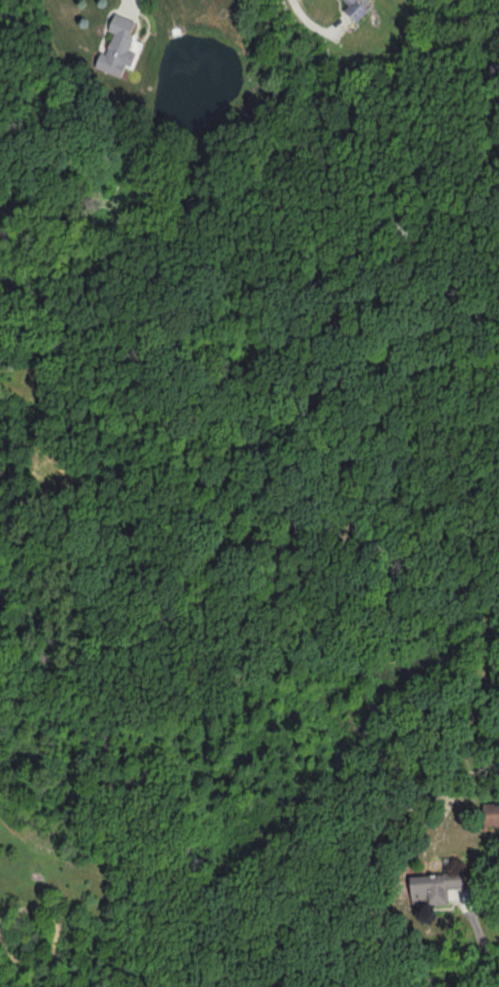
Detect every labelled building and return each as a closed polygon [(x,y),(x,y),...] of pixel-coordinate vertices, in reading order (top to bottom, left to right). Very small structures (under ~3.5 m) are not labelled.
[(361,19),(371,10),(361,0),(343,0),(361,19)] [(98,68),(128,80),(138,52),(131,49),(141,23),(119,15),(98,68)] [(412,875),(413,905),(450,904),(450,889),(465,889),(465,874),(412,875)]
